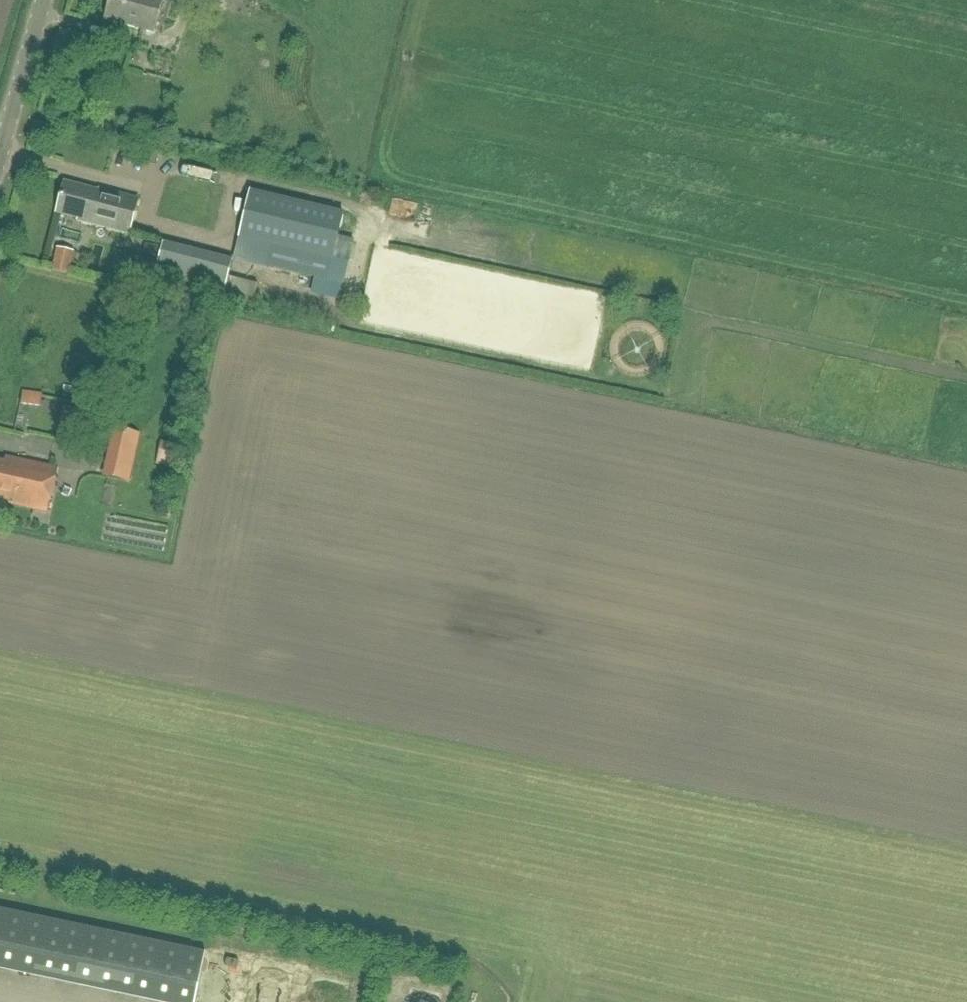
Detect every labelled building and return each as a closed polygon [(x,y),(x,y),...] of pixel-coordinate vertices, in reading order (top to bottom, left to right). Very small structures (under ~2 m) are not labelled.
[(153,34),(163,0),(110,0),(105,20),(153,34)] [(81,219),(80,222),(131,235),(140,200),(102,190),(101,192),(66,183),(58,214),(81,219)] [(238,239),(251,242),(332,261),(344,214),(250,191),(238,239)] [(329,277),(332,261),(251,242),(249,258),(329,277)] [(225,294),(232,261),(162,244),(154,275),(225,294)] [(69,274),(74,252),(57,248),(52,271),(69,274)] [(22,392),(21,404),(41,406),(42,394),(22,392)] [(117,430),(113,450),(134,455),(139,435),(117,430)] [(18,459),(17,465),(0,461),(0,500),(4,501),(4,503),(47,513),(57,468),(18,459)] [(189,992),(199,947),(118,928),(107,972),(189,992)]
